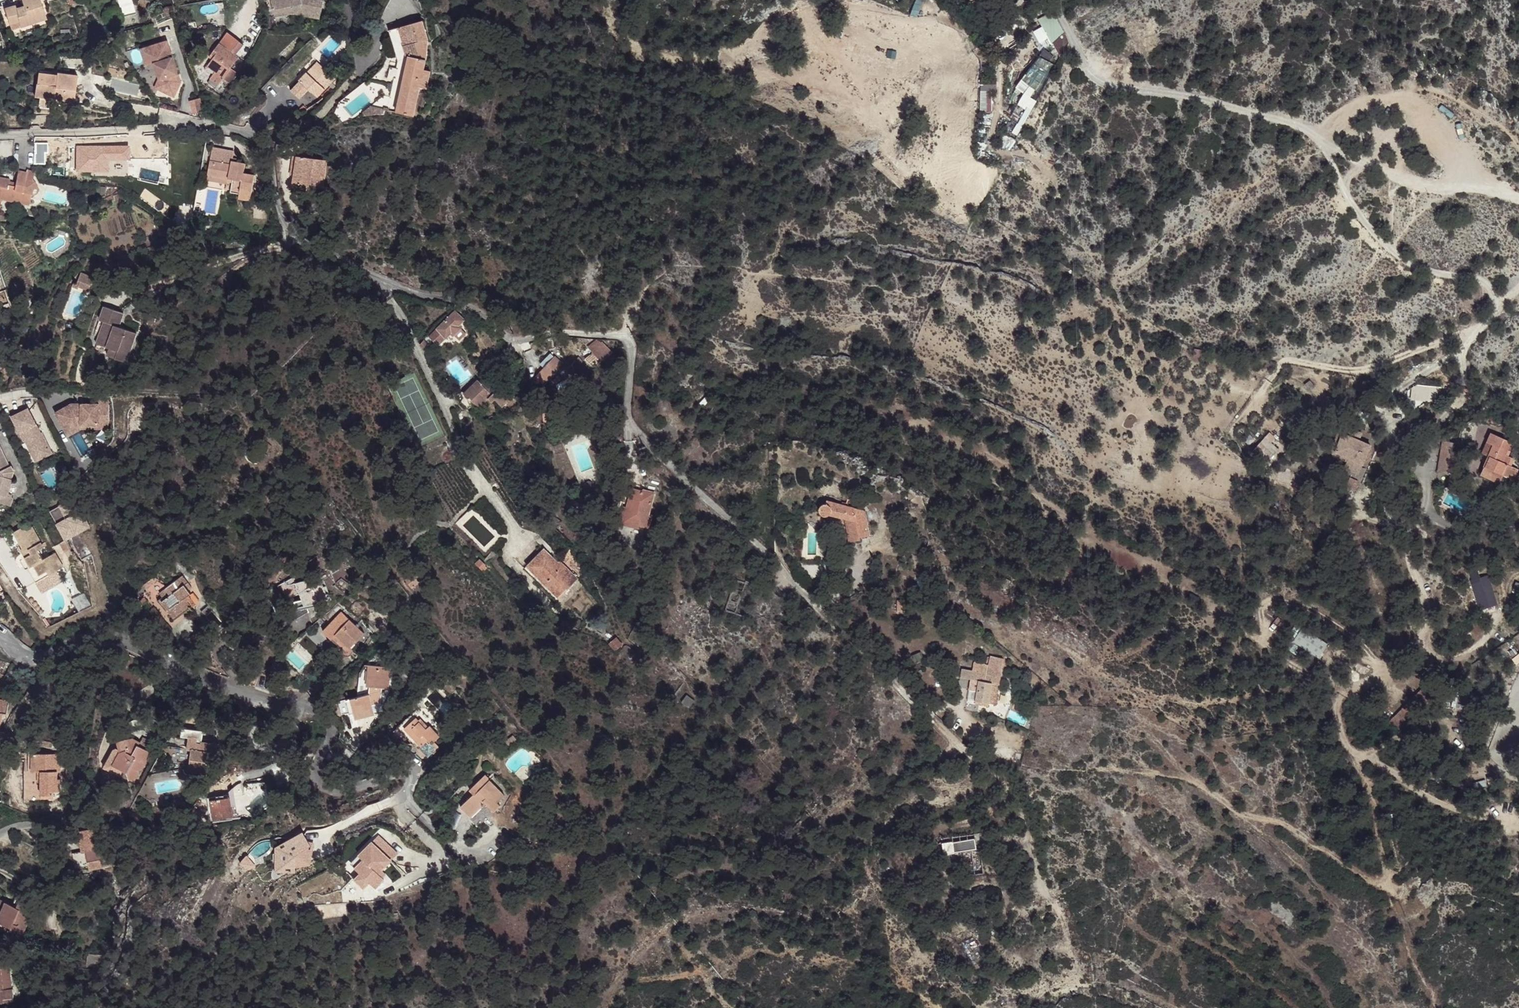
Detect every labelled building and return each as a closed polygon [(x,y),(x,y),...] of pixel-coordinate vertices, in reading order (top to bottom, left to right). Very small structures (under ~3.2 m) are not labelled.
[(23,3),(24,7),(17,9),(16,5),(5,9),(9,24),(19,21),(21,27),(47,18),(41,0),(22,0),(23,3)] [(294,13),(320,18),(323,0),(322,0),(272,0),(274,13),(292,9),(293,13),(294,13)] [(1045,15),(1054,10),(1051,0),(1040,0),(1045,15)] [(1045,15),(1038,20),(1052,45),(1066,35),(1055,14),(1054,10),(1045,15)] [(389,30),(398,57),(406,55),(409,55),(394,105),(411,109),(419,87),(426,89),(430,71),(423,69),(425,60),(428,40),(422,21),(389,30)] [(1033,26),(1027,30),(1032,37),(1038,33),(1033,26)] [(227,49),(220,43),(212,53),(215,55),(212,59),(208,66),(215,72),(210,79),(218,85),(223,78),(230,84),(238,73),(231,68),(239,57),(236,55),(244,44),(236,38),(227,49)] [(168,40),(141,49),(146,65),(154,63),(159,78),(160,82),(157,89),(174,97),(181,82),(175,79),(174,76),(178,74),(168,40)] [(1014,85),(1024,93),(1051,63),(1040,54),(1014,85)] [(317,61),(307,72),(310,75),(320,64),(317,61)] [(335,78),(320,64),(310,75),(307,72),(299,80),(300,81),(292,90),(300,98),(308,89),(317,97),(335,78)] [(57,74),(42,73),(41,78),(38,78),(37,86),(41,86),(40,97),(45,98),(74,102),(77,75),(57,72),(57,74)] [(321,96),(323,97),(332,88),(330,86),(321,96)] [(194,114),(204,111),(200,98),(190,101),(194,114)] [(300,110),(303,113),(308,108),(305,104),(300,110)] [(383,110),(371,106),(363,112),(365,115),(383,113),(383,110)] [(34,151),(41,151),(46,151),(47,150),(47,142),(34,143),(34,151)] [(86,146),(77,146),(77,170),(86,170),(86,146)] [(100,154),(100,147),(100,146),(86,146),(86,170),(107,170),(107,159),(103,159),(103,154),(100,154)] [(234,151),(213,147),(208,175),(227,178),(233,179),(231,192),(239,194),(239,198),(250,200),(255,175),(244,173),(245,163),(236,162),(232,161),(233,158),(234,151)] [(291,174),(295,175),(296,165),(313,167),(314,158),(294,155),(291,174)] [(308,185),(323,187),(327,160),(314,158),(313,167),(296,165),(295,175),(294,183),(298,184),(308,185)] [(29,204),(32,193),(33,192),(35,194),(37,192),(39,188),(33,178),(34,172),(27,170),(27,172),(18,170),(15,186),(9,185),(10,179),(0,177),(0,198),(1,198),(29,204)] [(227,178),(208,175),(207,180),(226,183),(227,178)] [(308,185),(298,184),(296,192),(307,193),(308,185)] [(90,285),(93,277),(81,273),(77,284),(74,283),(72,286),(78,288),(79,286),(80,282),(90,285)] [(90,285),(80,282),(79,286),(89,290),(90,285)] [(124,313),(105,306),(100,320),(106,322),(103,329),(102,329),(97,343),(110,348),(107,356),(126,362),(136,333),(119,327),(124,313)] [(455,311),(429,336),(438,345),(452,332),(454,335),(461,328),(459,325),(464,320),(455,311)] [(461,328),(454,335),(459,340),(466,333),(461,328)] [(424,340),(420,344),(428,357),(431,354),(428,349),(429,348),(424,340)] [(589,347),(593,353),(601,342),(596,341),(589,347)] [(611,352),(601,342),(593,353),(585,359),(595,368),(611,352)] [(495,356),(503,365),(514,356),(506,347),(495,356)] [(535,378),(543,386),(563,364),(555,357),(535,378)] [(478,379),(464,393),(466,397),(475,403),(482,396),(487,401),(489,398),(492,402),(495,399),(503,406),(515,396),(502,384),(497,389),(485,376),(480,382),(478,379)] [(1436,397),(1435,385),(1417,386),(1418,398),(1436,397)] [(482,396),(475,403),(480,407),(487,401),(482,396)] [(56,412),(67,433),(81,425),(108,425),(109,401),(93,401),(93,404),(72,404),(56,412)] [(21,410),(12,415),(25,441),(26,441),(31,451),(35,449),(40,459),(52,454),(41,433),(40,433),(28,409),(21,412),(21,410)] [(558,424),(556,412),(543,413),(545,425),(558,424)] [(81,425),(67,433),(69,435),(82,428),(108,429),(108,425),(81,425)] [(1349,438),(1336,433),(1327,455),(1353,465),(1344,488),(1357,494),(1378,438),(1353,429),(1349,438)] [(1510,440),(1489,431),(1481,450),(1487,453),(1478,473),(1499,482),(1503,474),(1514,479),(1518,468),(1510,465),(1513,457),(1504,453),(1510,440)] [(1268,458),(1280,448),(1268,433),(1255,444),(1268,458)] [(1453,442),(1441,440),(1436,471),(1448,473),(1453,442)] [(11,505),(13,497),(8,495),(13,479),(9,478),(10,473),(14,472),(11,466),(9,467),(0,448),(0,502),(11,505)] [(31,451),(36,462),(40,459),(35,449),(31,451)] [(894,477),(892,485),(900,487),(901,485),(900,478),(894,477)] [(624,521),(648,527),(651,516),(648,515),(654,493),(642,490),(642,491),(632,489),(624,521)] [(74,498),(50,511),(66,540),(70,537),(82,559),(91,554),(80,532),(90,526),(74,498)] [(842,504),(827,500),(826,503),(823,504),(820,507),(819,510),(820,513),(821,514),(823,516),(827,516),(828,516),(829,514),(845,519),(849,541),(861,539),(860,537),(869,535),(864,510),(848,506),(842,504)] [(24,526),(14,532),(24,549),(24,550),(25,551),(26,551),(30,549),(32,554),(26,557),(32,567),(28,569),(36,583),(63,567),(55,553),(44,559),(39,551),(44,548),(32,527),(26,530),(24,526)] [(65,552),(70,550),(66,540),(60,543),(65,552)] [(24,549),(22,550),(26,557),(32,554),(30,549),(26,551),(25,551),(24,550),(24,549)] [(547,553),(543,550),(524,570),(542,588),(545,584),(546,583),(531,569),(547,553)] [(547,553),(531,569),(546,583),(545,584),(559,598),(578,579),(561,562),(559,562),(557,562),(556,563),(547,553)] [(479,560),(475,564),(483,572),(487,567),(479,560)] [(417,571),(406,580),(412,588),(423,579),(417,571)] [(592,575),(596,579),(600,575),(597,571),(592,575)] [(1489,571),(1470,577),(1479,608),(1498,602),(1489,571)] [(192,588),(183,575),(166,588),(166,589),(160,593),(163,597),(160,599),(175,619),(183,613),(190,608),(195,604),(189,596),(191,594),(189,590),(192,588)] [(154,576),(143,585),(146,588),(157,579),(154,576)] [(283,585),(289,599),(300,593),(303,600),(290,603),(294,614),(308,611),(307,608),(326,596),(322,587),(316,589),(313,582),(306,585),(305,580),(297,582),(294,577),(287,581),(288,584),(283,585)] [(942,579),(930,581),(932,590),(944,587),(942,579)] [(148,601),(144,597),(139,601),(140,607),(148,601)] [(190,608),(183,613),(185,616),(192,610),(190,608)] [(322,631),(345,653),(364,633),(341,612),(322,631)] [(1328,646),(1299,625),(1288,640),(1317,661),(1328,646)] [(198,650),(208,640),(200,630),(188,639),(198,650)] [(610,645),(615,651),(622,645),(617,639),(610,645)] [(972,671),(962,669),(960,677),(973,679),(979,680),(977,691),(975,701),(996,704),(999,684),(995,683),(996,676),(1001,677),(1004,659),(990,657),(988,665),(986,665),(974,662),(972,671)] [(383,714),(381,703),(382,688),(389,689),(391,667),(370,665),(368,686),(370,686),(369,694),(346,700),(350,714),(354,713),(355,718),(374,714),(383,714)] [(1425,686),(1385,721),(1395,732),(1435,697),(1425,686)] [(681,702),(689,708),(694,701),(687,695),(681,702)] [(1,727),(3,713),(7,714),(9,704),(0,703),(0,727),(1,727)] [(1,727),(6,727),(13,715),(7,714),(3,713),(1,727)] [(393,731),(399,738),(404,733),(407,730),(418,742),(422,746),(419,748),(428,758),(433,753),(433,754),(440,749),(433,741),(439,736),(430,726),(426,729),(412,714),(401,724),(402,724),(393,731)] [(204,730),(183,728),(181,736),(189,737),(187,749),(192,750),(189,771),(200,773),(200,770),(208,771),(211,753),(217,754),(219,744),(202,742),(204,730)] [(407,730),(404,733),(415,746),(418,742),(407,730)] [(518,741),(513,735),(506,742),(510,748),(518,741)] [(156,744),(143,737),(139,745),(151,752),(156,744)] [(141,742),(133,738),(127,740),(129,745),(132,744),(137,747),(138,745),(139,745),(141,742)] [(137,770),(142,769),(151,752),(139,745),(138,745),(137,747),(132,744),(129,745),(127,740),(127,739),(117,742),(119,748),(120,752),(113,764),(124,770),(127,772),(129,780),(139,777),(137,770)] [(105,767),(121,776),(124,770),(113,764),(120,752),(119,748),(116,749),(115,748),(105,767)] [(60,754),(36,754),(36,772),(41,772),(41,798),(53,798),(54,791),(60,791),(60,779),(57,779),(57,772),(60,772),(60,754)] [(474,793),(461,806),(471,817),(486,803),(494,811),(500,805),(497,802),(505,795),(488,778),(488,777),(485,774),(470,789),(474,793)] [(214,820),(237,816),(234,796),(242,795),(241,783),(236,786),(230,792),(231,797),(221,798),(220,793),(214,794),(213,796),(211,800),(214,820)] [(87,822),(89,829),(81,831),(83,839),(80,839),(83,851),(86,851),(88,861),(109,858),(109,856),(107,856),(104,839),(105,838),(102,823),(101,823),(95,822),(95,821),(87,822)] [(940,835),(942,851),(955,854),(958,881),(988,877),(982,836),(977,831),(940,835)] [(382,869),(391,859),(373,840),(353,860),(353,865),(360,872),(355,878),(363,887),(369,881),(375,887),(384,878),(382,876),(378,872),(382,869)] [(109,858),(89,861),(90,869),(110,866),(109,858)] [(25,931),(35,904),(20,898),(17,905),(0,898),(0,922),(25,931)] [(400,916),(399,908),(390,909),(391,918),(396,922),(400,916)] [(13,1003),(11,963),(0,964),(0,1003),(13,1003)]
